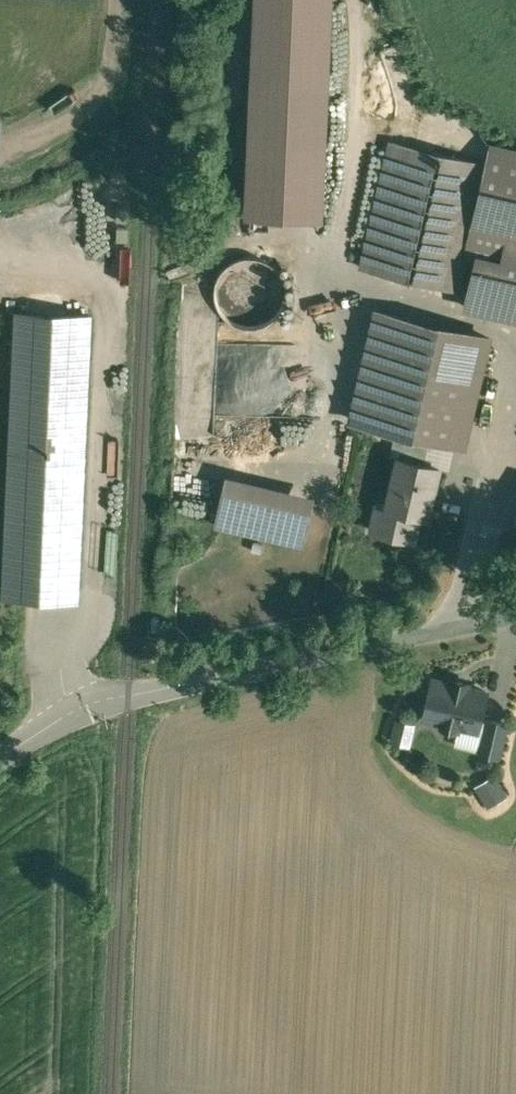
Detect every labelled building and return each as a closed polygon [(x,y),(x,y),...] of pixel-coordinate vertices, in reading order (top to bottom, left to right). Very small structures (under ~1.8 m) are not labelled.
[(250,212),(319,215),(328,0),(260,0),(250,212)] [(493,144),(488,162),(392,140),(363,266),(460,289),(470,248),(483,251),(470,307),(515,317),(515,149),(493,144)] [(255,257),(249,257),(242,258),(237,260),(232,262),(228,265),(225,268),(223,271),(220,275),(218,280),(216,283),(216,287),(215,293),(216,299),(217,303),(218,307),(221,312),(224,316),(228,320),(233,323),(238,326),(244,327),(251,328),(257,327),(262,326),(267,324),(271,321),(274,319),(278,315),(281,311),(283,306),(284,303),(285,300),(285,298),(286,292),(285,287),(285,284),(284,280),(282,277),(280,273),(277,269),(272,265),(267,261),(262,259),(255,257)] [(490,337),(378,310),(353,417),(411,431),(432,435),(465,443),(490,337)] [(90,315),(16,312),(4,598),(77,599),(90,315)] [(411,431),(404,456),(400,455),(389,504),(380,502),(374,529),(416,539),(422,513),(429,515),(436,485),(437,486),(442,465),(426,461),(432,435),(411,431)] [(205,473),(203,499),(216,500),(217,474),(205,473)] [(313,495),(226,474),(214,522),(302,543),(313,495)] [(471,683),(454,679),(453,682),(436,678),(427,716),(444,720),(443,724),(460,728),(461,725),(479,729),(488,690),(470,686),(471,683)] [(396,741),(416,744),(419,719),(399,716),(396,741)] [(509,723),(489,718),(482,750),(502,754),(509,723)] [(478,784),(491,806),(512,794),(500,772),(478,784)]
